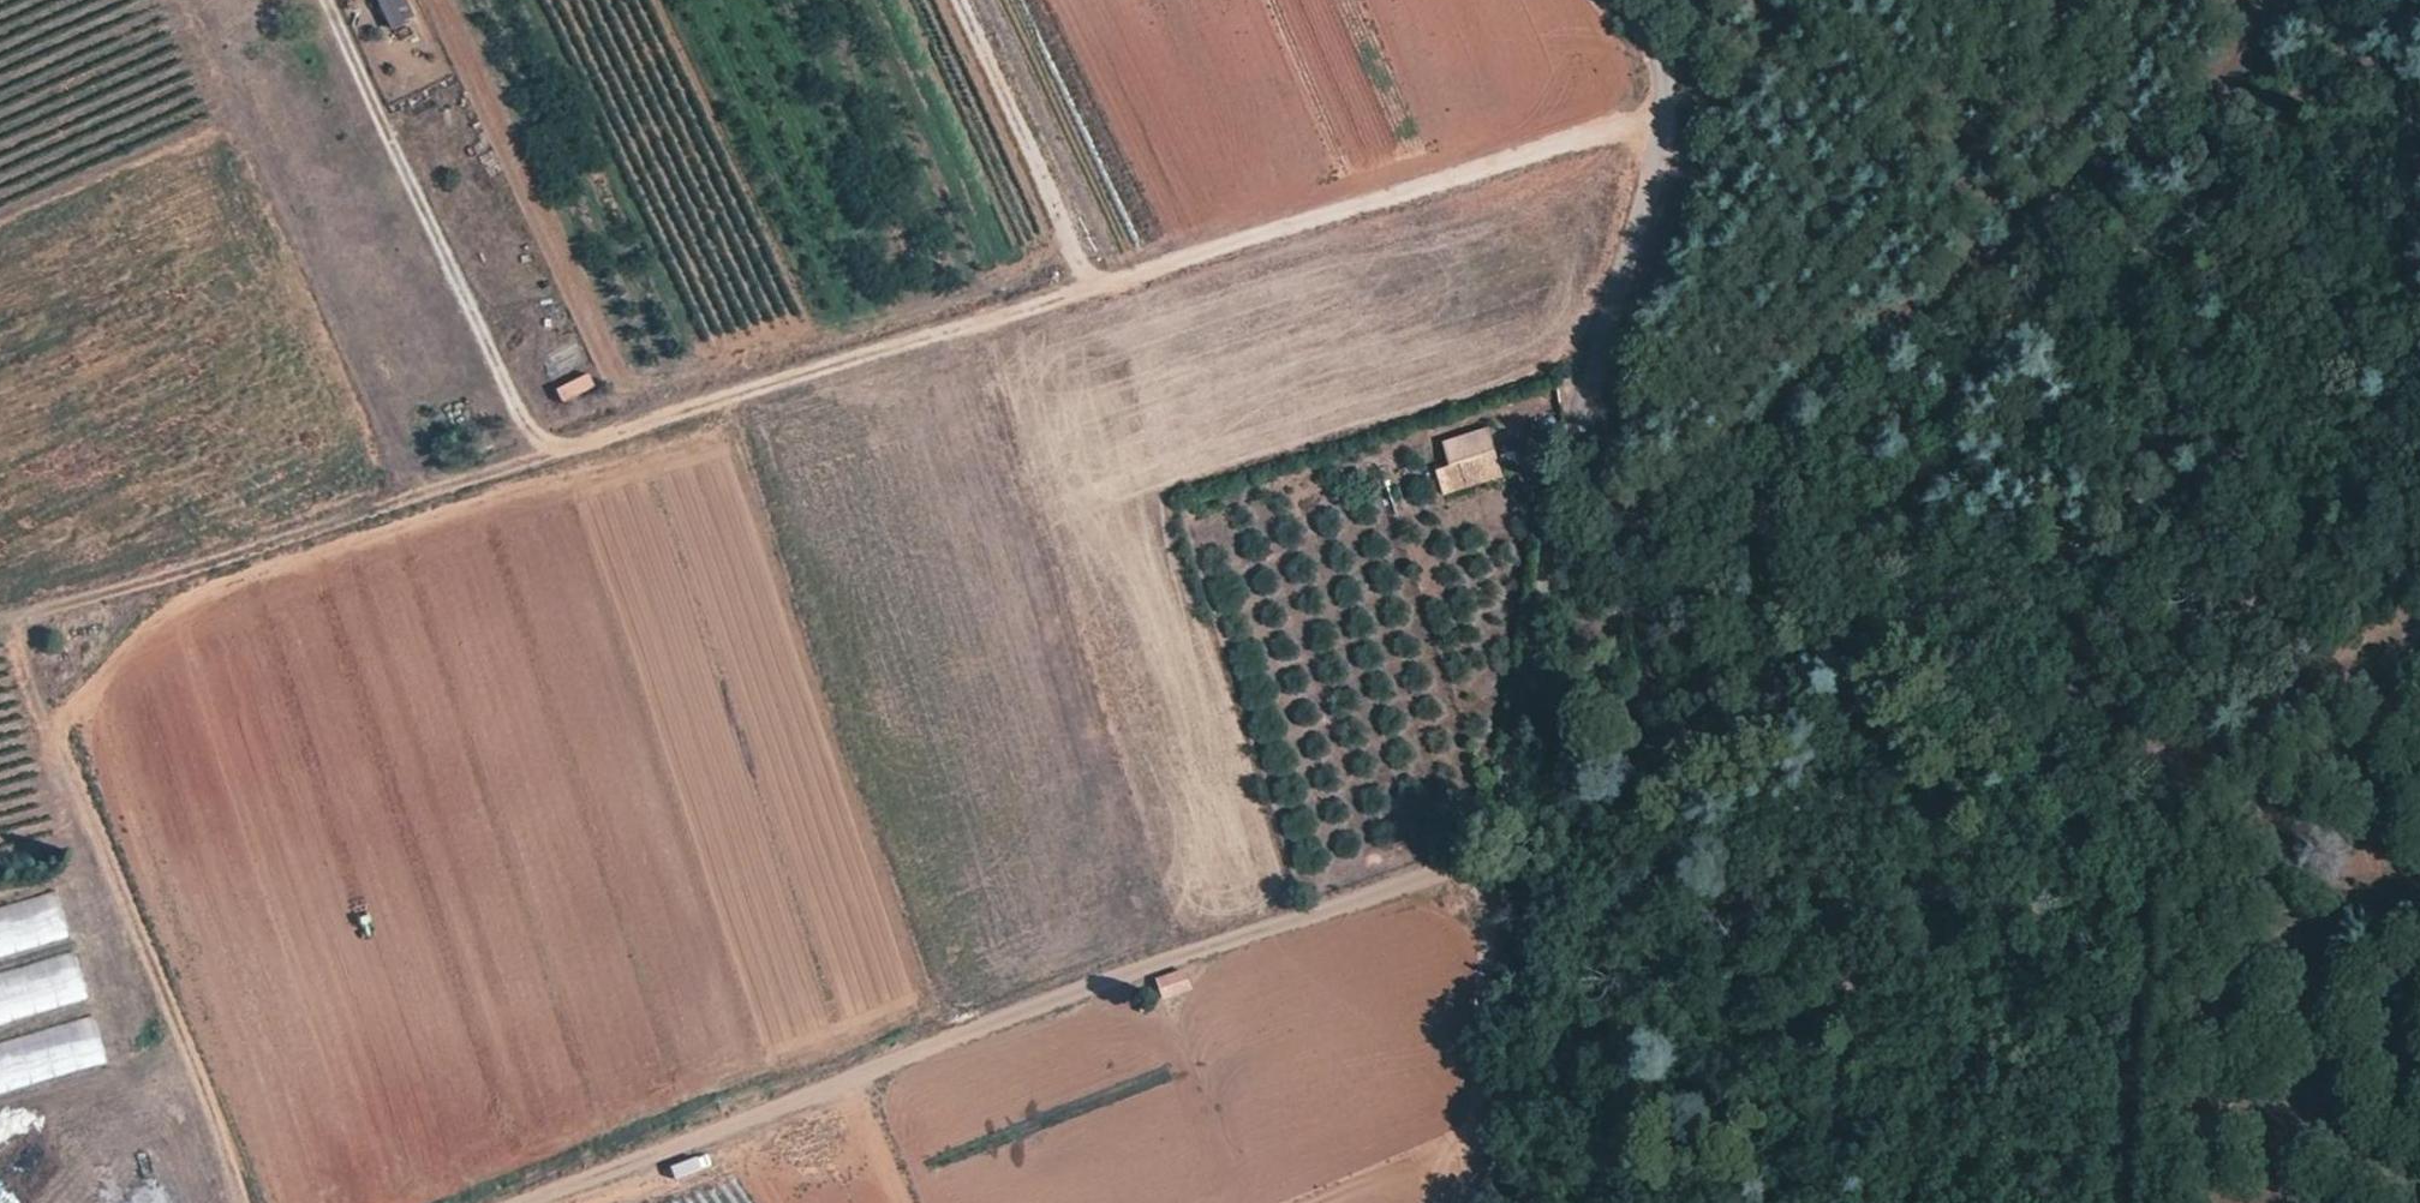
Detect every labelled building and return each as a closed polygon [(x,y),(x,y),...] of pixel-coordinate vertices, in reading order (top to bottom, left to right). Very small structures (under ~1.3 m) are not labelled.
[(392,29),(415,17),(405,0),(377,0),(392,29)] [(562,400),(595,392),(591,376),(558,384),(562,400)] [(1437,470),(1445,494),(1503,475),(1494,450),(1437,470)] [(70,939),(57,893),(0,909),(0,958),(70,939)] [(88,1004),(76,957),(27,969),(32,987),(1,995),(0,990),(0,1026),(88,1004)] [(1161,1000),(1192,990),(1184,967),(1154,977),(1161,1000)] [(107,1062),(96,1020),(0,1047),(0,1092),(107,1062)]
